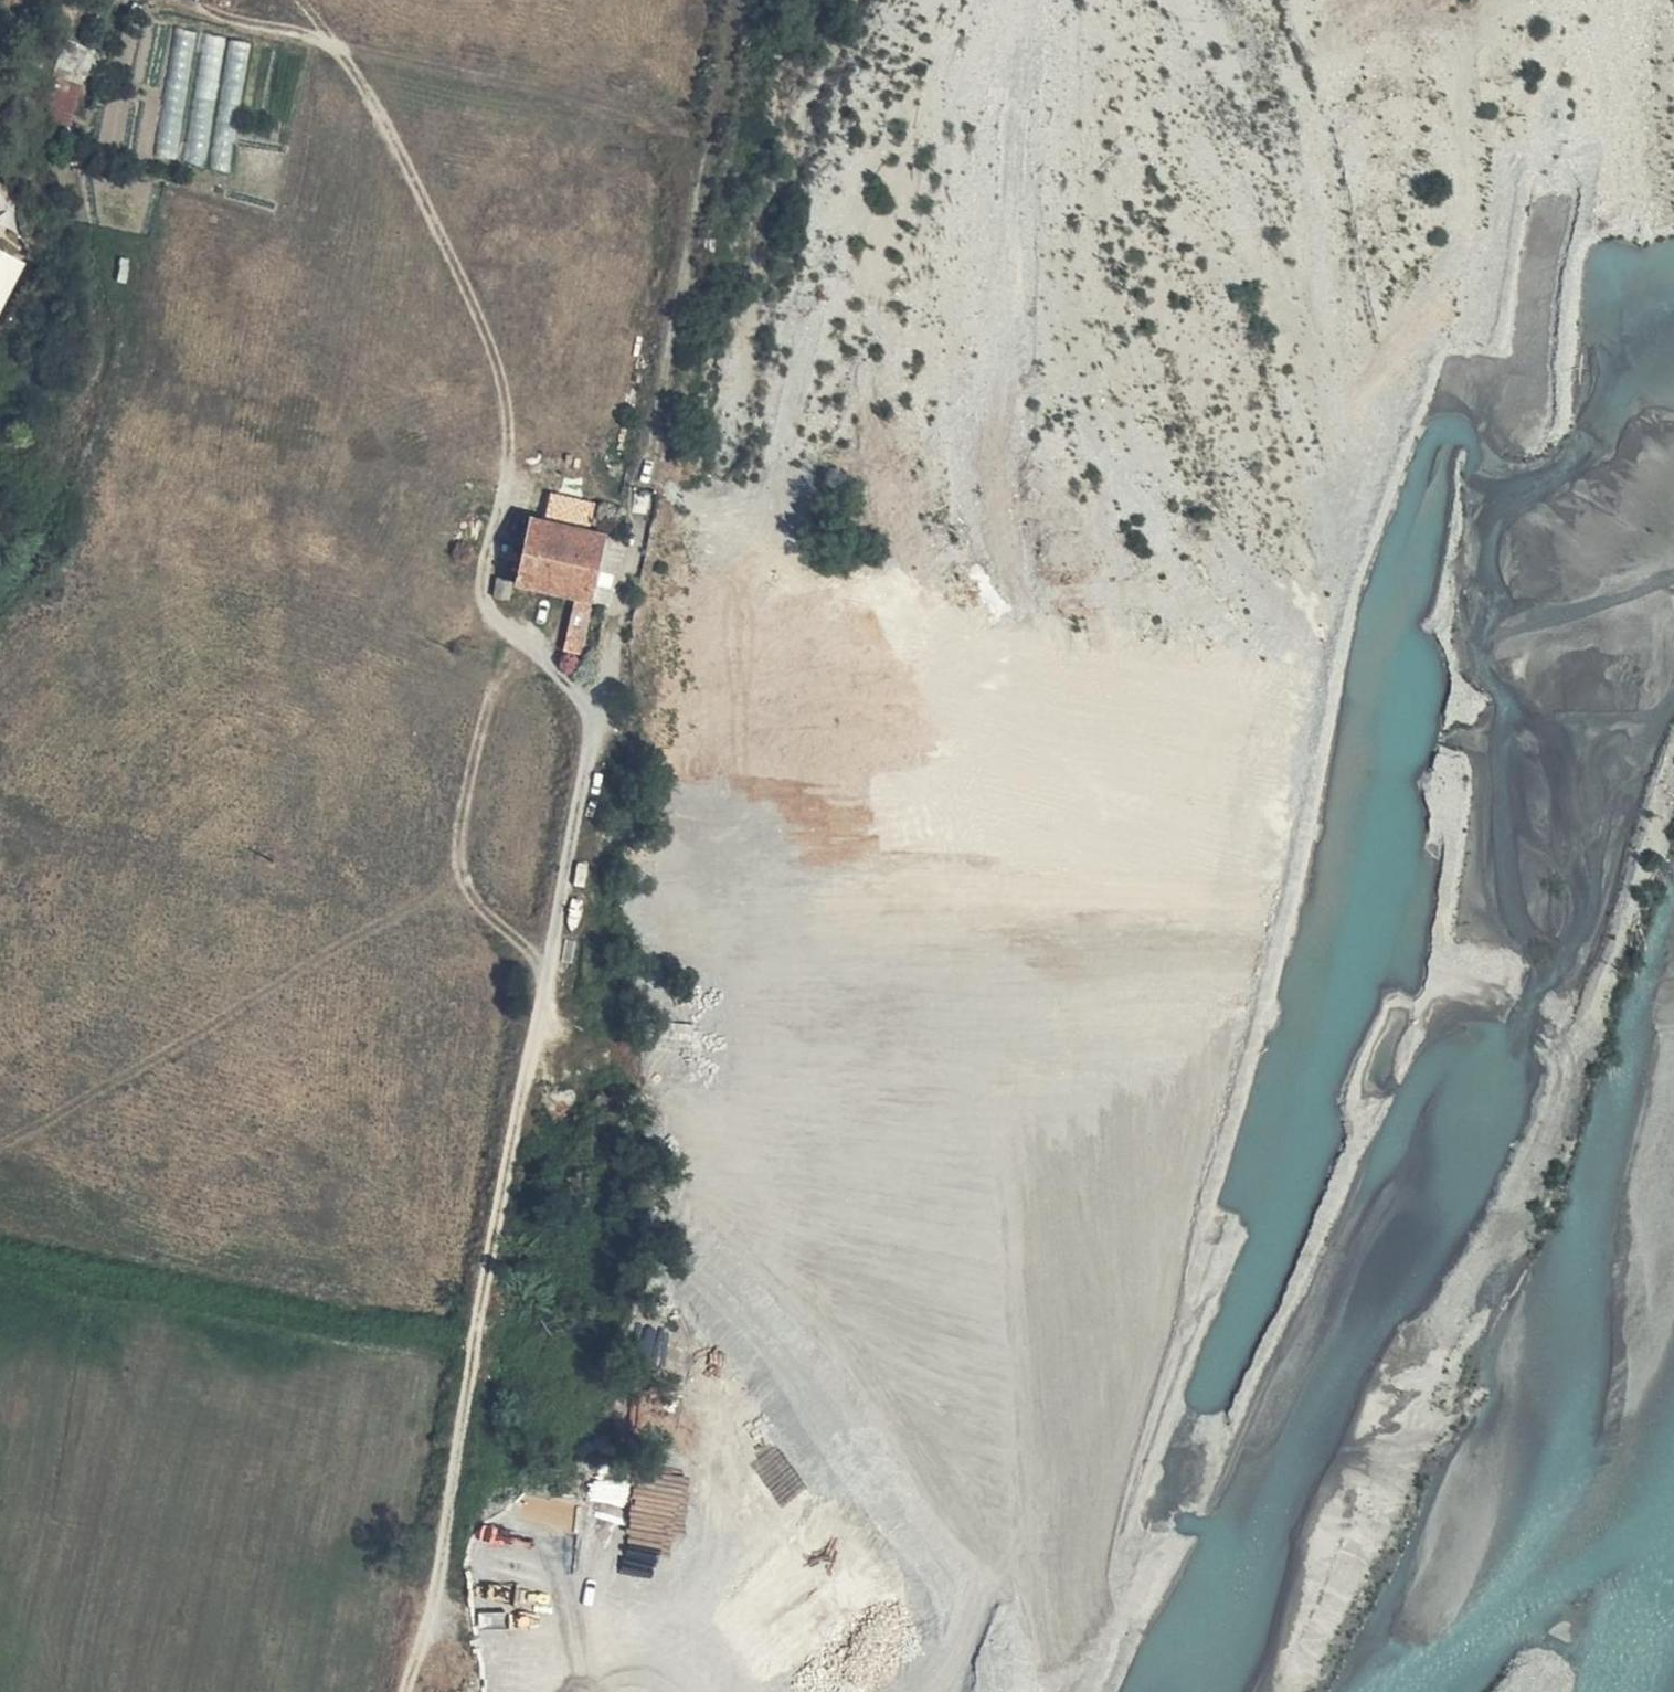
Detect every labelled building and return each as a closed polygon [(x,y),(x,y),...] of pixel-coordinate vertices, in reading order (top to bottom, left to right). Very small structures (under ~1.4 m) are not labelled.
[(176,29),(155,156),(175,160),(196,32),(176,29)] [(217,100),(193,97),(185,165),(231,170),(245,42),(224,40),(217,100)] [(59,80),(49,114),(71,121),(82,87),(59,80)] [(8,251),(0,266),(0,304),(14,311),(37,267),(8,251)] [(0,313),(0,337),(10,318),(0,313)] [(567,504),(562,526),(597,533),(601,510),(567,504)] [(597,533),(562,526),(543,522),(529,586),(583,599),(573,651),(590,655),(600,601),(603,601),(615,537),(597,533)] [(661,1359),(668,1334),(649,1329),(643,1354),(661,1359)] [(632,1476),(628,1544),(680,1547),(684,1479),(632,1476)] [(588,1479),(587,1502),(627,1505),(628,1482),(588,1479)] [(521,1522),(571,1526),(573,1501),(524,1497),(521,1522)]
